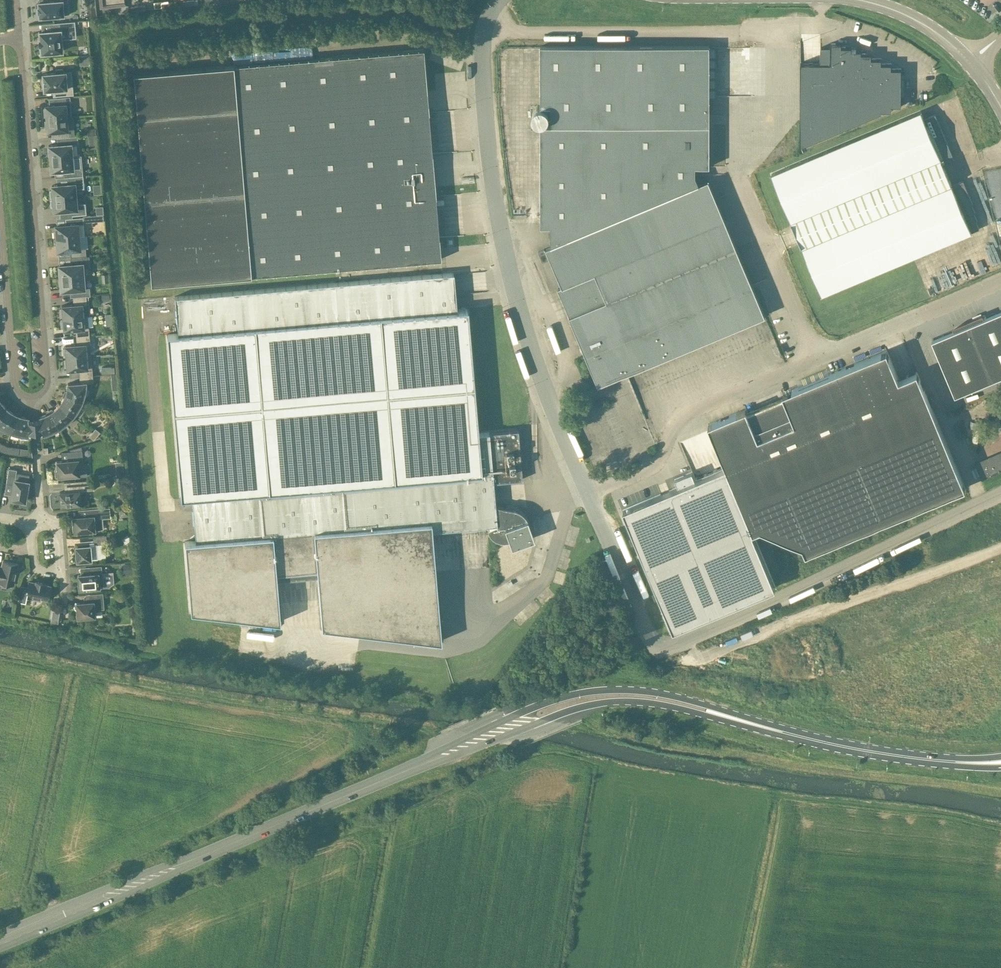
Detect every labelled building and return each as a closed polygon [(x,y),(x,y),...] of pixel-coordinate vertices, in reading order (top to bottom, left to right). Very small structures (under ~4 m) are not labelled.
[(37,1),(37,6),(36,6),(37,13),(38,13),(38,18),(42,18),(42,19),(54,18),(54,17),(65,16),(63,0),(47,0),(37,1)] [(97,18),(95,0),(89,0),(91,19),(97,18)] [(61,32),(75,31),(74,21),(52,23),(53,30),(39,31),(40,39),(39,39),(39,45),(40,45),(41,53),(62,51),(61,32)] [(820,47),(820,63),(800,63),(800,146),(881,112),(881,110),(891,110),(891,105),(901,105),(901,89),(901,69),(891,68),(891,63),(881,63),(881,58),(871,58),(871,53),(861,53),(861,50),(851,50),(851,47),(841,47),(841,43),(830,43),(830,47),(820,47)] [(710,46),(541,46),(541,107),(551,107),(551,126),(541,126),(541,227),(551,227),(551,246),(546,248),(562,287),(558,289),(598,385),(765,315),(708,180),(700,184),(696,176),(696,166),(710,166),(710,46)] [(423,49),(233,65),(133,73),(151,283),(441,259),(423,49)] [(56,72),(43,73),(43,80),(42,80),(42,87),(44,87),(44,89),(57,88),(58,95),(73,93),(72,79),(66,80),(65,71),(63,71),(63,68),(55,69),(56,72)] [(46,116),(46,118),(66,117),(66,109),(71,108),(70,96),(57,98),(58,104),(45,105),(46,108),(44,108),(44,116),(46,116)] [(952,185),(944,165),(955,160),(936,114),(925,119),(921,111),(771,174),(822,295),(972,232),(971,231),(979,228),(976,221),(977,220),(974,212),(975,212),(972,204),(973,204),(963,181),(952,185)] [(67,125),(66,117),(46,118),(47,121),(45,121),(45,128),(47,128),(47,131),(60,130),(61,137),(73,136),(72,124),(67,125)] [(73,136),(61,137),(61,144),(49,145),(50,158),(74,156),(72,156),(71,144),(78,143),(77,136),(73,136)] [(64,177),(69,177),(83,175),(82,168),(75,168),(74,156),(50,158),(51,171),(63,170),(64,177)] [(84,188),(83,175),(69,177),(69,184),(52,185),(52,190),(50,190),(50,197),(53,197),(53,198),(75,196),(75,188),(84,188)] [(76,204),(75,196),(53,198),(53,199),(50,199),(51,206),(54,206),(54,211),(71,209),(72,215),(86,214),(85,203),(76,204)] [(54,231),(54,238),(79,236),(78,224),(83,223),(83,217),(65,218),(66,223),(64,224),(55,225),(56,231),(54,231)] [(86,255),(85,248),(80,249),(79,236),(54,238),(55,245),(57,245),(57,251),(70,250),(71,257),(86,255)] [(86,256),(86,255),(71,257),(71,263),(57,264),(58,278),(91,275),(89,256),(86,256)] [(441,641),(431,529),(496,524),(496,527),(489,530),(489,531),(490,534),(491,535),(492,536),(494,538),(496,539),(498,540),(501,541),(503,541),(504,541),(505,541),(506,548),(530,543),(526,523),(525,521),(524,519),(523,517),(522,516),(520,514),(518,512),(515,510),(511,509),(495,505),(493,482),(522,479),(518,430),(478,433),(467,309),(456,310),(453,273),(175,296),(178,333),(167,334),(181,498),(192,497),(195,540),(185,541),(190,611),(280,622),(276,579),(317,576),(321,627),(441,641)] [(70,297),(73,297),(90,295),(89,287),(86,287),(85,276),(91,275),(58,278),(60,292),(70,291),(70,297)] [(83,316),(90,315),(88,296),(90,296),(90,295),(73,297),(74,304),(62,305),(62,308),(60,309),(60,316),(63,316),(63,318),(83,316)] [(932,339),(955,394),(1000,375),(1000,310),(932,339)] [(76,329),(77,336),(89,335),(88,327),(84,328),(83,316),(63,318),(63,319),(61,319),(61,327),(64,327),(64,330),(76,329)] [(66,356),(66,357),(90,355),(89,335),(77,336),(77,344),(65,345),(65,348),(63,348),(64,356),(66,356)] [(802,546),(806,554),(965,488),(917,372),(899,379),(887,350),(783,393),(795,423),(758,438),(746,408),(708,424),(725,465),(726,466),(753,532),(761,529),(802,546)] [(79,368),(80,376),(92,375),(90,355),(66,357),(66,359),(64,359),(64,367),(67,366),(67,369),(79,368)] [(93,381),(92,375),(80,376),(80,382),(68,383),(68,386),(67,387),(67,389),(66,391),(65,394),(82,401),(83,398),(83,396),(84,394),(84,391),(85,389),(85,386),(85,384),(85,382),(93,381)] [(81,402),(82,401),(65,394),(64,396),(63,398),(63,399),(61,402),(60,403),(59,404),(73,416),(74,414),(76,412),(77,410),(78,408),(80,404),(81,402)] [(52,411),(50,412),(59,427),(62,425),(63,424),(67,422),(69,419),(71,418),(73,416),(59,404),(57,407),(55,409),(53,410),(52,411)] [(7,408),(0,417),(0,425),(1,426),(3,427),(6,429),(8,430),(11,431),(17,414),(15,414),(12,412),(10,411),(9,410),(7,408)] [(41,432),(41,434),(44,433),(46,433),(49,432),(51,431),(55,429),(59,427),(50,412),(47,414),(45,415),(42,416),(40,416),(40,419),(41,432)] [(28,420),(28,417),(26,417),(23,416),(20,416),(18,415),(17,414),(11,431),(14,432),(16,433),(20,434),(22,434),(25,435),(29,435),(29,433),(28,420)] [(35,420),(28,420),(29,433),(36,432),(41,432),(40,419),(35,420)] [(696,437),(680,442),(684,452),(699,447),(696,437)] [(19,448),(7,446),(5,453),(18,455),(19,448)] [(78,463),(83,463),(82,450),(70,451),(69,451),(70,460),(57,461),(58,470),(56,471),(57,476),(59,477),(63,477),(65,475),(79,474),(78,463)] [(976,466),(982,480),(1000,471),(1000,455),(976,466)] [(678,486),(623,509),(673,630),(776,587),(753,532),(726,466),(725,465),(695,478),(692,471),(675,478),(678,486)] [(16,502),(20,502),(21,500),(25,501),(28,481),(15,479),(17,469),(9,468),(6,483),(14,484),(11,499),(15,499),(16,502)] [(60,505),(80,504),(87,503),(86,490),(93,489),(93,480),(75,481),(75,488),(69,489),(66,492),(59,492),(60,505)] [(93,518),(110,516),(110,508),(79,511),(79,517),(73,517),(74,524),(73,526),(73,529),(74,531),(75,531),(94,530),(93,518)] [(77,560),(91,559),(106,558),(105,543),(107,543),(106,535),(93,536),(93,542),(90,543),(89,541),(82,542),(82,546),(76,546),(77,560)] [(610,549),(604,550),(610,576),(617,575),(610,549)] [(18,564),(3,561),(2,567),(0,566),(0,581),(13,584),(18,564)] [(78,584),(78,585),(78,589),(83,589),(83,588),(99,586),(98,577),(102,576),(101,565),(90,566),(90,573),(78,574),(79,581),(78,582),(78,583),(78,584)] [(554,582),(564,583),(566,572),(556,571),(554,582)] [(49,587),(50,586),(43,584),(44,582),(36,581),(36,583),(29,581),(28,587),(22,586),(19,599),(26,601),(27,595),(32,596),(32,598),(40,600),(41,598),(47,599),(48,595),(49,595),(51,588),(49,587)] [(94,608),(103,608),(102,593),(90,594),(90,601),(77,602),(75,604),(75,608),(77,609),(78,617),(95,615),(94,608)] [(50,622),(57,622),(58,611),(50,610),(50,622)]
